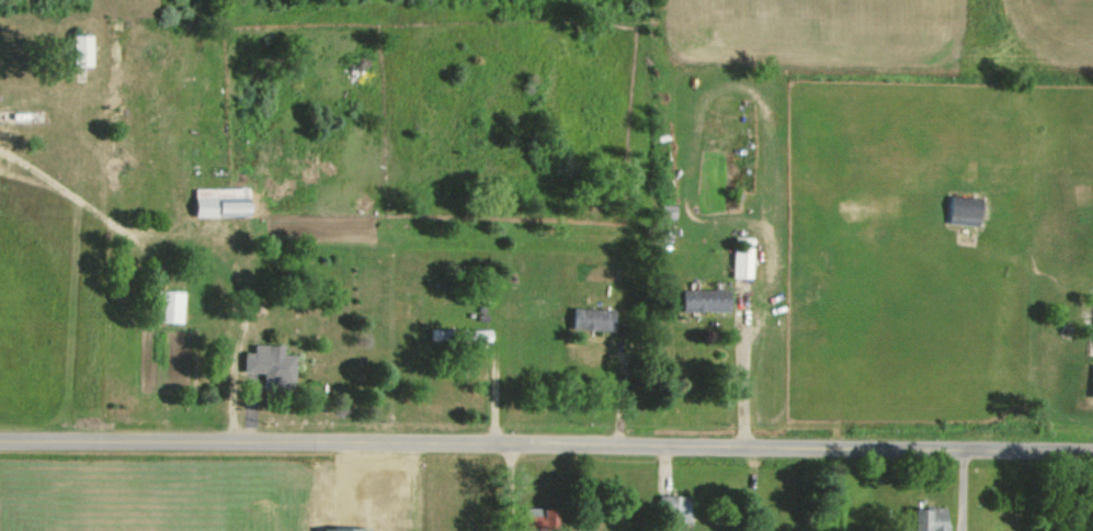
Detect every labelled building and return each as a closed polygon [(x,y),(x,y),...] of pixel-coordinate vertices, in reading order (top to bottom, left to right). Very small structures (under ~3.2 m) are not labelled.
[(65,65),(84,66),(85,35),(65,35),(65,65)] [(189,188),(190,216),(244,215),(244,188),(189,188)] [(945,223),(976,224),(977,197),(946,196),(945,223)] [(732,245),(753,247),(754,238),(732,237),(732,245)] [(752,278),(753,248),(731,247),(731,277),(752,278)] [(725,311),(724,289),(678,290),(679,312),(725,311)] [(152,322),(181,323),(182,292),(153,291),(152,322)] [(569,329),(610,330),(610,309),(569,308),(569,329)] [(451,330),(451,341),(491,340),(491,329),(451,330)] [(291,354),(279,354),(280,345),(250,344),(250,352),(240,352),(240,372),(260,372),(260,386),(291,387),(291,354)] [(666,521),(687,522),(688,496),(657,495),(657,512),(667,512),(666,521)] [(907,530),(945,530),(946,509),(908,507),(907,530)] [(520,528),(550,529),(550,510),(520,509),(520,528)]
